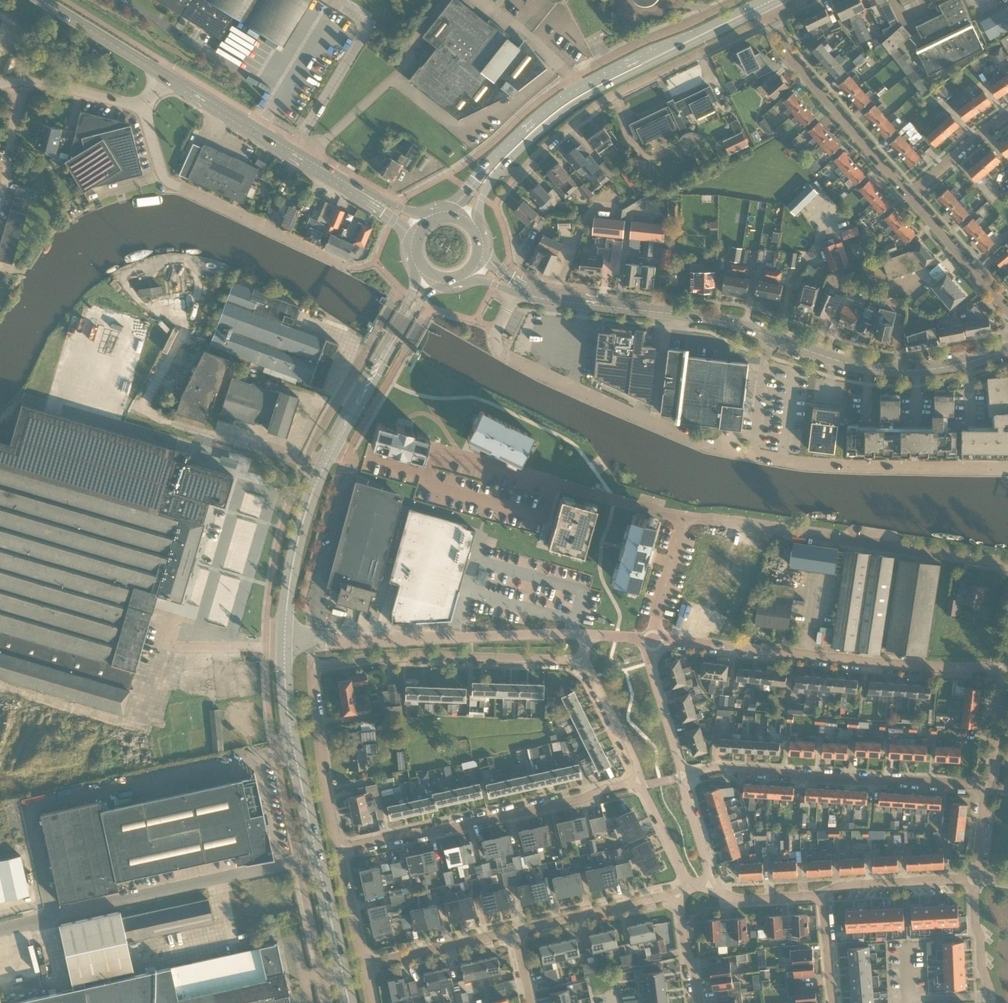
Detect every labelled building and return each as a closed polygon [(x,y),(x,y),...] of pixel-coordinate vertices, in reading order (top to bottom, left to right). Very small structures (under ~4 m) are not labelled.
[(312,0),(156,0),(221,39),(234,17),(284,47),(312,0)] [(487,22),(459,0),(451,0),(422,36),(437,47),(411,81),(449,111),(458,118),(505,90),(512,85),(514,88),(543,68),(524,42),(520,48),(507,38),(509,35),(489,19),(487,22)] [(853,14),(846,0),(844,0),(835,4),(842,19),(848,16),(861,43),(866,40),(856,19),(853,14)] [(853,14),(856,19),(866,40),(872,38),(859,11),(865,8),(861,0),(846,0),(853,14)] [(873,5),(878,2),(880,7),(882,6),(884,5),(886,8),(885,8),(887,13),(886,14),(890,21),(896,18),(892,11),(889,3),(887,0),(870,0),(873,5)] [(932,3),(930,4),(932,7),(935,6),(939,14),(915,25),(924,43),(915,48),(928,74),(983,48),(982,45),(983,44),(981,41),(980,41),(971,22),(961,0),(931,0),(932,3)] [(981,22),(991,39),(1007,30),(1007,7),(981,22)] [(826,9),(815,14),(820,25),(823,30),(834,25),(826,9)] [(820,25),(815,14),(804,20),(811,36),(815,34),(812,29),(820,25)] [(890,21),(892,25),(895,31),(900,27),(896,18),(890,21)] [(910,57),(906,53),(902,55),(897,48),(911,35),(903,25),(883,43),(891,53),(924,97),(930,92),(906,60),(910,57)] [(813,51),(821,60),(830,52),(824,46),(829,43),(826,39),(813,51)] [(751,45),(737,52),(748,73),(753,71),(759,77),(775,70),(760,52),(755,55),(751,45)] [(993,62),(1006,54),(1001,45),(988,53),(993,62)] [(821,60),(829,69),(842,58),(839,54),(835,58),(830,52),(821,60)] [(845,61),(842,58),(829,69),(836,78),(845,71),(840,65),(845,61)] [(982,70),(978,64),(972,67),(977,74),(982,70)] [(840,85),(850,97),(861,88),(855,82),(860,78),(856,74),(852,78),(850,76),(840,85)] [(788,87),(780,77),(769,86),(765,82),(756,90),(763,98),(769,92),(774,98),(788,87)] [(1007,91),(1007,86),(1003,78),(997,83),(994,78),(989,80),(993,85),(990,87),(997,98),(1007,91)] [(736,89),(732,81),(727,84),(731,93),(735,91),(734,90),(736,89)] [(876,91),(880,96),(888,89),(883,84),(876,91)] [(952,95),(943,84),(937,89),(945,100),(952,95)] [(666,100),(674,98),(670,85),(662,88),(666,100)] [(676,119),(683,134),(681,137),(680,140),(679,144),(682,144),(683,148),(685,151),(688,153),(692,153),(695,152),(698,150),(700,147),(700,143),(699,140),(697,137),(699,135),(695,133),(692,132),(688,132),(681,117),(694,111),(697,117),(715,109),(712,103),(716,100),(710,87),(674,104),(673,100),(668,102),(670,106),(631,125),(637,138),(641,136),(644,142),(675,128),(672,121),(676,119)] [(866,94),(861,88),(850,97),(861,109),(871,100),(869,98),(873,94),(870,90),(866,94)] [(977,96),(971,101),(979,112),(992,103),(984,91),(981,93),(978,88),(974,91),(977,96)] [(793,111),(794,113),(804,105),(793,93),(784,101),(789,107),(785,111),(788,115),(793,111)] [(979,112),(971,101),(964,105),(961,100),(957,103),(960,108),(958,110),(966,121),(979,112)] [(865,114),(876,126),(886,118),(880,111),(885,108),(882,104),(877,108),(875,105),(865,114)] [(804,105),(794,113),(796,115),(792,119),(795,123),(799,119),(805,126),(815,118),(804,105)] [(69,159),(64,162),(83,192),(90,188),(143,174),(130,125),(120,128),(119,121),(80,111),(73,140),(72,140),(74,147),(71,148),(70,154),(69,159)] [(945,120),(939,125),(947,136),(960,125),(951,115),(949,117),(945,112),(941,116),(945,120)] [(886,118),(876,126),(887,139),(897,130),(894,127),(899,124),(895,120),(891,124),(886,118)] [(736,134),(743,130),(737,119),(730,123),(736,134)] [(773,130),(764,119),(758,123),(768,135),(773,130)] [(910,121),(898,132),(901,135),(902,137),(907,133),(910,131),(914,127),(915,127),(910,121)] [(820,143),(830,135),(819,122),(809,131),(815,137),(810,141),(813,145),(818,141),(820,143)] [(37,139),(35,148),(47,151),(55,153),(55,152),(60,153),(60,152),(70,154),(71,148),(74,147),(72,140),(72,139),(64,137),(65,131),(61,130),(61,129),(53,127),(41,124),(39,133),(38,133),(37,138),(37,139)] [(935,146),(947,136),(939,125),(933,131),(929,126),(925,129),(929,134),(926,136),(935,146)] [(611,130),(607,133),(603,127),(588,138),(600,153),(614,143),(616,145),(618,144),(618,140),(611,130)] [(919,139),(922,137),(914,127),(910,131),(914,136),(916,135),(918,138),(919,139)] [(724,142),(725,145),(726,145),(730,154),(748,145),(742,133),(730,139),(729,138),(725,140),(724,142)] [(890,144),(901,156),(911,147),(909,145),(906,141),(910,137),(907,133),(902,137),(901,135),(890,144)] [(840,147),(830,135),(820,143),(822,145),(817,149),(820,153),(825,149),(830,155),(840,147)] [(911,147),(918,138),(916,135),(914,136),(910,140),(911,141),(909,145),(911,147)] [(999,146),(1006,157),(1007,156),(1007,139),(999,146)] [(243,204),(258,169),(204,144),(202,148),(193,144),(179,175),(243,204)] [(419,149),(412,145),(405,157),(401,154),(396,163),(390,159),(389,160),(385,158),(382,163),(383,164),(386,166),(381,175),(388,179),(389,179),(393,181),(401,167),(407,170),(413,161),(412,161),(419,149)] [(576,147),(567,156),(578,168),(581,173),(584,173),(587,170),(591,174),(600,167),(599,166),(592,157),(587,160),(576,147)] [(916,153),(911,147),(901,156),(911,168),(922,159),(919,156),(923,153),(920,149),(916,153)] [(992,150),(980,161),(989,171),(991,169),(995,173),(999,170),(995,166),(1001,160),(992,150)] [(843,170),(845,172),(855,164),(844,151),(835,160),(840,166),(835,170),(839,174),(843,170)] [(416,166),(421,168),(426,158),(421,156),(416,166)] [(805,164),(813,173),(820,166),(812,157),(805,164)] [(256,163),(264,168),(266,164),(259,159),(256,163)] [(606,160),(599,166),(611,179),(617,174),(606,160)] [(989,171),(980,161),(968,171),(976,181),(983,176),(987,180),(991,177),(987,173),(989,171)] [(579,187),(576,183),(571,177),(572,176),(560,163),(549,174),(555,181),(552,184),(565,199),(579,187)] [(845,172),(847,174),(842,178),(850,187),(855,183),(856,184),(866,176),(855,164),(845,172)] [(625,178),(633,173),(629,168),(621,173),(625,178)] [(264,180),(268,173),(260,169),(257,176),(264,180)] [(652,187),(658,183),(650,171),(643,175),(652,187)] [(598,178),(603,185),(609,179),(604,173),(598,178)] [(869,199),(870,201),(880,193),(870,181),(860,189),(865,195),(861,199),(864,203),(869,199)] [(548,199),(554,205),(562,197),(553,189),(549,193),(539,184),(531,193),(543,204),(548,199)] [(579,189),(589,199),(594,194),(585,184),(579,189)] [(833,196),(837,193),(833,188),(828,191),(833,196)] [(938,198),(948,210),(959,201),(953,195),(958,191),(954,188),(950,192),(948,189),(938,198)] [(871,211),(875,207),(881,214),(891,205),(880,193),(870,201),(872,203),(867,207),(871,211)] [(304,202),(303,206),(309,208),(314,196),(308,194),(304,202)] [(799,195),(787,206),(795,215),(807,204),(799,195)] [(12,264),(27,214),(26,213),(30,200),(15,196),(11,209),(10,209),(0,243),(0,260),(12,264)] [(303,206),(304,202),(298,200),(296,206),(301,208),(303,206)] [(959,201),(948,210),(959,222),(969,214),(967,211),(971,207),(968,203),(964,207),(959,201)] [(305,240),(321,246),(325,237),(323,237),(329,225),(329,226),(336,209),(335,208),(336,206),(326,202),(318,221),(310,218),(307,227),(310,228),(305,240)] [(537,221),(535,227),(541,229),(546,218),(541,216),(524,202),(515,213),(529,225),(535,219),(537,221)] [(290,203),(289,206),(287,205),(283,213),(276,210),(271,221),(279,225),(279,226),(291,232),(301,208),(296,206),(290,203)] [(270,208),(266,218),(271,220),(276,210),(270,208)] [(323,237),(325,237),(321,246),(325,237),(329,238),(324,248),(336,253),(342,239),(332,234),(335,227),(338,228),(345,212),(336,209),(329,226),(329,225),(323,237)] [(894,229),(896,231),(906,222),(895,210),(885,218),(891,225),(886,229),(889,233),(894,229)] [(857,221),(865,231),(872,224),(864,215),(857,221)] [(613,236),(622,237),(624,220),(595,217),(593,234),(607,236),(613,236)] [(963,227),(974,239),(984,230),(979,224),(983,221),(980,217),(975,221),(973,218),(963,227)] [(558,218),(559,228),(571,228),(570,218),(558,218)] [(665,224),(630,220),(629,238),(663,242),(665,224)] [(897,232),(893,236),(896,240),(901,236),(906,243),(916,235),(906,222),(896,231),(897,232)] [(362,224),(354,243),(364,246),(371,228),(362,224)] [(841,230),(844,239),(860,233),(857,224),(841,230)] [(984,230),(974,239),(985,252),(995,243),(992,240),(997,236),(994,233),(989,236),(984,230)] [(543,235),(533,259),(530,265),(540,269),(539,270),(549,274),(563,244),(543,235)] [(353,244),(342,239),(336,253),(346,258),(353,244)] [(644,250),(653,251),(654,242),(645,241),(644,250)] [(836,243),(823,248),(831,270),(843,266),(836,243)] [(852,246),(856,258),(864,255),(860,243),(852,246)] [(883,246),(886,254),(898,250),(895,243),(883,246)] [(910,252),(889,259),(884,261),(890,278),(923,267),(933,257),(921,244),(914,251),(910,252)] [(582,255),(581,259),(580,271),(602,274),(604,261),(611,262),(611,259),(612,249),(599,247),(598,257),(582,255)] [(732,247),(730,261),(740,262),(740,261),(741,257),(743,249),(732,247)] [(670,267),(672,249),(662,248),(660,267),(670,267)] [(1007,261),(1007,251),(1007,250),(995,260),(1001,267),(1007,261)] [(790,252),(788,267),(795,268),(797,253),(790,252)] [(848,269),(851,276),(873,268),(871,262),(848,269)] [(932,285),(951,308),(965,295),(952,279),(953,278),(940,262),(929,272),(934,277),(935,276),(938,280),(932,285)] [(624,283),(654,286),(656,266),(626,263),(624,283)] [(726,273),(725,274),(722,293),(724,293),(725,294),(729,295),(730,294),(734,295),(739,264),(732,263),(730,271),(728,270),(726,273)] [(702,272),(703,264),(692,264),(691,290),(701,291),(710,291),(710,285),(715,285),(715,272),(702,272)] [(739,264),(734,295),(740,296),(741,297),(745,298),(746,297),(747,297),(750,279),(742,277),(743,272),(747,273),(748,265),(739,264)] [(762,300),(767,300),(772,267),(767,266),(766,270),(765,270),(764,276),(769,277),(768,282),(758,280),(755,298),(757,299),(758,300),(761,300),(762,300)] [(772,267),(767,300),(773,301),(773,302),(777,303),(778,302),(780,303),(783,285),(775,283),(776,278),(780,279),(782,273),(772,271),(773,267),(772,267)] [(796,307),(814,312),(820,285),(803,281),(800,294),(796,307)] [(202,282),(194,303),(203,306),(211,285),(202,282)] [(233,283),(207,352),(227,360),(249,367),(251,362),(304,381),(303,385),(308,386),(309,383),(322,388),(338,344),(325,339),(325,340),(290,328),(292,324),(298,306),(233,283)] [(815,313),(826,317),(827,314),(834,317),(843,296),(836,293),(835,297),(824,292),(815,313)] [(965,322),(967,335),(991,330),(989,318),(986,319),(981,313),(973,303),(959,309),(961,315),(970,313),(975,321),(965,322)] [(855,304),(852,309),(861,312),(863,307),(855,304)] [(844,305),(837,322),(853,329),(861,312),(852,309),(844,305)] [(878,331),(876,336),(889,339),(896,312),(881,308),(874,330),(878,331)] [(875,321),(879,313),(874,311),(870,319),(863,316),(857,330),(868,335),(875,320),(875,321)] [(917,326),(925,323),(922,317),(914,320),(917,326)] [(939,328),(939,332),(941,342),(966,337),(963,323),(955,325),(955,323),(956,323),(955,318),(944,320),(945,325),(947,325),(947,327),(939,328)] [(939,332),(939,328),(937,321),(931,323),(932,328),(926,329),(926,326),(928,346),(939,344),(937,332),(939,332)] [(918,348),(928,346),(926,326),(925,323),(916,327),(918,332),(915,333),(918,348)] [(600,335),(595,378),(652,404),(658,347),(644,345),(646,331),(606,326),(605,335),(600,335)] [(907,350),(918,348),(915,333),(905,337),(907,350)] [(680,421),(741,428),(749,363),(689,356),(689,351),(669,349),(669,353),(668,353),(661,414),(681,416),(680,421)] [(218,393),(223,376),(222,376),(227,360),(207,352),(207,353),(204,351),(186,386),(182,395),(181,396),(176,412),(203,421),(209,400),(211,400),(214,392),(218,393)] [(968,425),(961,424),(961,429),(962,429),(962,453),(1007,452),(1007,376),(992,377),(991,372),(981,375),(983,382),(990,383),(990,415),(995,415),(995,429),(968,430),(968,425)] [(268,431),(285,437),(298,397),(280,392),(279,393),(246,383),(231,379),(220,414),(255,425),(257,417),(271,421),(268,431)] [(945,394),(945,389),(935,389),(935,414),(934,414),(934,426),(945,426),(945,415),(954,415),(954,394),(945,394)] [(891,394),(881,394),(881,419),(894,419),(900,419),(900,399),(891,399),(891,394)] [(233,476),(188,463),(191,455),(21,405),(13,433),(0,429),(0,677),(122,713),(157,594),(180,601),(190,568),(194,569),(195,565),(196,566),(198,561),(197,561),(198,557),(193,555),(203,523),(201,523),(207,501),(224,506),(233,476)] [(809,450),(836,453),(840,411),(814,408),(809,450)] [(520,465),(534,436),(480,410),(466,439),(520,465)] [(406,454),(422,459),(425,449),(426,449),(426,446),(429,437),(412,432),(413,430),(396,425),(395,427),(377,422),(374,432),(373,434),(374,435),(371,444),(389,449),(389,450),(406,455),(406,454)] [(957,450),(957,430),(848,428),(848,454),(857,454),(857,449),(866,449),(866,454),(875,454),(875,449),(884,450),(884,454),(893,454),(893,450),(902,450),(902,455),(911,455),(911,450),(920,450),(920,455),(929,455),(929,450),(938,450),(938,455),(947,455),(947,450),(957,450)] [(354,608),(360,609),(367,611),(372,595),(375,596),(402,499),(358,487),(331,584),(340,586),(336,603),(354,608)] [(560,499),(547,543),(547,545),(548,545),(581,554),(582,555),(583,553),(595,509),(596,507),(594,507),(562,498),(560,497),(560,499)] [(391,612),(392,624),(447,620),(451,605),(454,606),(456,598),(457,598),(459,591),(458,591),(475,530),(465,528),(466,524),(409,508),(389,581),(399,584),(391,612)] [(616,582),(641,589),(660,523),(634,516),(616,582)] [(743,617),(764,551),(705,533),(684,599),(743,617)] [(843,573),(847,551),(846,551),(846,552),(837,551),(838,549),(794,543),(791,566),(834,573),(834,572),(843,573)] [(881,646),(894,560),(894,558),(847,551),(843,573),(832,646),(881,653),(882,646),(881,646)] [(881,646),(882,646),(887,647),(887,648),(927,654),(940,565),(900,559),(900,560),(894,560),(881,646)] [(822,587),(836,588),(836,577),(822,576),(822,587)] [(974,585),(974,582),(962,579),(957,596),(967,599),(966,601),(981,605),(985,589),(974,585)] [(774,641),(790,643),(792,629),(788,628),(793,587),(766,583),(765,594),(754,592),(749,627),(757,628),(758,625),(776,627),(774,641)] [(834,602),(835,591),(820,590),(819,601),(834,602)] [(948,598),(946,613),(957,615),(959,600),(948,598)] [(818,644),(827,645),(829,634),(819,633),(818,644)] [(680,659),(666,663),(670,675),(683,671),(684,673),(689,672),(689,671),(694,670),(692,666),(683,669),(680,659)] [(715,683),(716,678),(714,678),(716,664),(703,662),(701,676),(711,678),(711,683),(715,683)] [(714,678),(716,678),(724,679),(723,684),(728,685),(728,679),(726,679),(728,665),(716,664),(714,678)] [(740,680),(747,681),(749,681),(750,669),(738,668),(736,679),(734,679),(734,685),(739,685),(740,680)] [(759,682),(761,682),(762,671),(750,669),(749,681),(747,681),(746,686),(751,687),(752,681),(759,682)] [(683,671),(670,675),(673,688),(675,687),(676,692),(689,688),(688,685),(693,684),(691,679),(686,681),(684,673),(683,671)] [(771,684),(773,684),(774,672),(762,671),(761,682),(759,682),(758,687),(763,688),(764,683),(771,684)] [(773,684),(771,684),(770,689),(775,689),(776,684),(785,685),(787,674),(774,672),(773,684)] [(339,681),(341,698),(354,696),(353,685),(367,683),(366,675),(360,675),(350,677),(351,679),(339,681)] [(809,676),(797,675),(796,686),(794,686),(792,700),(797,700),(798,687),(806,687),(808,687),(809,676)] [(809,676),(808,687),(806,687),(806,693),(810,693),(811,688),(818,688),(820,689),(821,677),(809,676)] [(830,689),(832,690),(833,678),(821,677),(820,689),(818,688),(818,694),(822,694),(823,689),(830,689)] [(842,690),(844,691),(845,679),(833,678),(832,690),(830,689),(830,695),(835,695),(835,690),(842,690)] [(841,708),(846,708),(847,691),(856,692),(858,680),(845,679),(844,691),(842,690),(841,708)] [(872,693),(879,693),(882,694),(882,682),(870,681),(869,692),(867,692),(866,698),(871,699),(872,693)] [(484,707),(484,706),(485,682),(473,682),(472,694),(480,694),(480,707),(484,707)] [(496,683),(485,682),(484,706),(488,706),(489,695),(496,695),(496,683)] [(884,694),(891,694),(894,694),(894,683),(882,682),(882,694),(879,693),(879,699),(880,699),(883,699),(884,694)] [(388,684),(390,700),(400,699),(398,683),(388,684)] [(507,714),(507,707),(507,699),(508,695),(508,683),(496,683),(496,695),(503,695),(503,714),(507,714)] [(512,695),(519,696),(519,683),(508,683),(508,695),(507,699),(507,707),(511,707),(512,695)] [(519,683),(519,696),(530,696),(531,684),(519,683)] [(894,683),(894,694),(891,694),(891,700),(896,700),(896,695),(903,695),(906,695),(907,684),(894,683)] [(542,684),(531,684),(530,696),(530,700),(534,701),(534,696),(542,696),(542,684)] [(907,684),(906,695),(903,695),(903,701),(908,701),(908,695),(915,696),(918,696),(919,685),(907,684)] [(918,696),(915,696),(915,702),(920,702),(920,696),(931,697),(931,686),(919,685),(918,696)] [(410,698),(417,699),(418,686),(406,686),(405,710),(410,710),(410,698)] [(430,687),(418,686),(417,699),(425,699),(425,703),(430,703),(430,699),(430,687)] [(441,687),(430,687),(430,699),(440,700),(441,687)] [(440,700),(452,700),(452,688),(441,687),(440,700)] [(958,701),(965,702),(965,700),(979,702),(981,689),(966,687),(965,697),(959,696),(958,701)] [(464,688),(452,688),(452,700),(464,700),(464,688)] [(678,697),(676,697),(680,709),(694,705),(691,696),(696,694),(695,689),(689,691),(689,688),(676,692),(678,697)] [(567,707),(578,702),(573,691),(562,697),(565,703),(561,705),(563,709),(567,707)] [(729,695),(720,694),(719,704),(728,705),(729,695)] [(356,706),(354,696),(341,698),(344,714),(356,713),(356,714),(371,712),(370,704),(360,705),(356,706)] [(554,701),(555,697),(547,696),(546,706),(553,706),(553,701),(554,701)] [(400,699),(390,700),(390,706),(384,706),(385,717),(402,715),(400,699)] [(811,714),(812,700),(805,699),(804,713),(811,714)] [(965,700),(965,702),(964,710),(957,709),(957,713),(957,714),(963,715),(963,713),(978,715),(979,702),(965,700)] [(557,725),(562,723),(583,712),(578,702),(567,707),(570,714),(555,721),(557,725)] [(789,712),(803,714),(804,704),(790,703),(789,712)] [(149,704),(144,729),(152,730),(158,706),(149,704)] [(694,705),(680,709),(684,721),(686,721),(686,722),(687,726),(699,722),(698,719),(703,717),(702,713),(697,714),(694,705)] [(470,706),(469,716),(483,716),(484,707),(480,707),(470,706)] [(588,722),(583,712),(562,723),(563,726),(574,721),(577,728),(588,722)] [(903,713),(902,722),(914,723),(915,714),(903,713)] [(963,713),(963,715),(962,723),(956,722),(955,727),(962,728),(962,726),(976,728),(978,715),(963,713)] [(376,723),(377,729),(389,728),(389,721),(376,723)] [(570,739),(572,743),(593,733),(588,722),(577,728),(580,734),(570,739)] [(689,730),(687,731),(691,743),(704,739),(704,736),(701,729),(706,728),(705,723),(700,725),(699,722),(687,726),(688,728),(689,730)] [(375,729),(360,731),(352,732),(353,740),(354,739),(355,748),(348,749),(349,758),(348,759),(349,766),(350,766),(350,768),(366,766),(365,754),(378,753),(375,729)] [(599,743),(593,733),(572,743),(574,747),(584,742),(587,749),(599,743)] [(704,739),(691,743),(694,755),(708,750),(705,741),(713,739),(713,733),(704,736),(704,739)] [(718,750),(728,750),(729,739),(722,738),(722,733),(717,733),(717,738),(719,738),(718,750)] [(728,750),(741,751),(741,740),(734,739),(734,734),(729,733),(729,739),(728,750)] [(741,751),(752,752),(753,741),(746,740),(746,735),(742,734),(741,740),(741,751)] [(789,754),(802,755),(803,741),(795,740),(796,734),(791,734),(791,740),(790,740),(789,754)] [(855,755),(868,756),(869,741),(862,741),(862,735),(857,734),(857,740),(856,740),(855,755)] [(752,752),(765,753),(765,741),(758,741),(759,735),(754,735),(753,741),(752,752)] [(765,741),(765,753),(779,754),(780,742),(770,742),(770,736),(766,735),(765,741)] [(810,741),(803,741),(802,755),(814,756),(815,741),(815,736),(810,735),(810,741)] [(876,741),(869,741),(868,756),(880,756),(881,742),(881,736),(876,735),(876,741)] [(822,756),(835,757),(836,743),(829,742),(829,737),(824,736),(824,742),(823,742),(822,756)] [(889,757),(902,758),(902,743),(896,743),(896,737),(891,737),(891,742),(890,742),(889,757)] [(843,743),(836,743),(835,757),(847,758),(848,744),(848,738),(843,738),(843,743)] [(915,744),(914,759),(926,759),(927,745),(927,739),(922,739),(922,744),(915,744)] [(935,760),(948,761),(949,746),(942,746),(942,740),(937,740),(937,745),(936,745),(935,760)] [(553,751),(562,749),(560,741),(551,743),(553,751)] [(949,746),(948,761),(960,761),(961,747),(961,741),(956,741),(956,747),(949,746)] [(580,760),(582,764),(604,754),(599,743),(587,749),(590,755),(580,760)] [(915,744),(902,743),(902,758),(914,759),(915,744)] [(536,761),(541,760),(539,755),(538,746),(531,748),(534,761),(536,761)] [(567,754),(563,755),(568,778),(580,776),(577,764),(570,765),(567,754)] [(609,764),(604,754),(582,764),(586,774),(593,770),(590,765),(594,763),(597,770),(609,764)] [(554,769),(557,781),(568,778),(563,755),(559,755),(561,767),(554,769)] [(544,759),(541,760),(546,783),(557,781),(554,769),(547,770),(546,766),(544,759)] [(532,774),(534,786),(546,783),(541,760),(536,761),(537,768),(538,768),(539,772),(532,774)] [(520,772),(520,776),(523,788),(534,786),(532,774),(525,775),(523,764),(518,765),(520,772)] [(499,769),(495,770),(500,793),(512,791),(509,779),(502,780),(499,769)] [(491,771),(493,782),(486,784),(489,796),(500,793),(495,770),(491,771)] [(380,774),(382,783),(393,781),(392,772),(380,774)] [(466,781),(467,786),(469,798),(481,795),(478,783),(471,785),(468,773),(464,774),(466,781)] [(520,776),(509,779),(512,791),(523,788),(520,776)] [(268,849),(271,848),(256,781),(243,784),(242,780),(101,810),(99,801),(40,814),(59,903),(118,890),(116,881),(234,855),(236,864),(244,862),(244,864),(264,858),(264,855),(265,851),(268,849)] [(365,786),(366,793),(372,792),(378,791),(376,784),(365,786)] [(754,796),(756,796),(757,784),(744,784),(744,795),(750,796),(750,802),(754,802),(754,796)] [(769,785),(757,784),(756,796),(758,796),(758,803),(762,803),(763,796),(768,797),(769,785)] [(779,797),(781,797),(782,786),(769,785),(768,797),(774,797),(774,803),(778,804),(779,797)] [(424,786),(419,787),(425,810),(436,808),(435,805),(433,795),(426,797),(424,786)] [(443,787),(447,803),(458,800),(455,788),(448,790),(447,786),(443,787)] [(469,798),(467,786),(455,788),(458,800),(469,798)] [(794,787),(782,786),(781,797),(783,798),(782,804),(787,804),(787,798),(793,798),(794,787)] [(418,799),(411,800),(413,813),(425,810),(419,787),(415,788),(418,799)] [(443,787),(439,788),(440,792),(433,793),(433,795),(435,805),(447,803),(443,787)] [(705,792),(709,803),(724,799),(723,796),(733,795),(733,788),(721,789),(720,787),(705,792)] [(119,804),(132,802),(130,788),(116,791),(119,804)] [(816,800),(818,800),(818,788),(806,788),(805,799),(812,799),(811,806),(816,806),(816,800)] [(828,800),(830,801),(831,789),(818,788),(818,800),(824,800),(823,807),(828,807),(828,800)] [(836,801),(842,801),(843,790),(831,789),(830,801),(832,801),(832,807),(836,808),(836,801)] [(853,802),(855,802),(855,791),(843,790),(842,801),(848,802),(848,808),(852,809),(853,802)] [(375,804),(380,803),(378,791),(372,792),(374,799),(367,801),(367,803),(366,803),(363,793),(348,797),(351,810),(375,804)] [(402,815),(413,813),(411,800),(404,802),(401,791),(397,792),(402,815)] [(868,791),(855,791),(855,802),(857,802),(856,809),(860,809),(861,803),(867,803),(868,791)] [(391,818),(402,815),(397,792),(393,792),(395,804),(388,806),(391,818)] [(890,805),(892,805),(892,793),(880,792),(879,804),(886,804),(885,811),(889,811),(890,805)] [(892,793),(892,805),(898,805),(897,817),(901,818),(902,805),(904,805),(905,794),(892,793)] [(910,806),(916,806),(917,795),(905,794),(904,805),(906,806),(905,812),(906,812),(910,812),(910,806)] [(929,796),(917,795),(916,806),(922,807),(922,813),(926,814),(926,807),(929,807),(929,796)] [(942,796),(929,796),(929,807),(930,807),(930,814),(934,814),(934,807),(941,808),(942,796)] [(952,805),(951,814),(967,815),(968,804),(952,802),(953,799),(947,798),(946,804),(952,805)] [(709,803),(712,814),(727,810),(726,805),(732,803),(731,799),(724,801),(724,799),(709,803)] [(381,804),(380,803),(375,804),(351,810),(353,822),(369,819),(367,810),(369,809),(369,811),(376,810),(378,819),(383,817),(381,804)] [(615,831),(615,833),(637,822),(631,810),(617,818),(621,825),(613,829),(615,831)] [(712,814),(716,826),(730,821),(730,819),(736,817),(735,812),(728,814),(727,810),(712,814)] [(965,827),(967,815),(951,814),(950,818),(944,817),(943,822),(950,823),(949,825),(965,827)] [(603,816),(597,817),(599,830),(606,828),(603,816)] [(583,817),(571,820),(576,845),(580,844),(579,836),(587,834),(583,817)] [(597,817),(590,819),(593,831),(599,830),(597,817)] [(576,845),(571,820),(558,823),(562,840),(570,838),(572,846),(576,845)] [(731,824),(730,821),(716,826),(719,837),(734,832),(733,828),(739,826),(738,821),(731,824)] [(637,822),(615,833),(617,836),(617,837),(625,833),(628,841),(643,834),(637,822)] [(965,827),(949,825),(949,828),(942,827),(942,831),(949,832),(948,837),(949,837),(949,841),(959,843),(960,839),(964,839),(965,827)] [(533,828),(540,859),(544,858),(541,845),(549,843),(546,826),(533,828)] [(540,859),(533,828),(520,831),(524,848),(531,847),(533,854),(524,856),(527,866),(541,863),(540,859)] [(944,841),(938,831),(932,834),(939,844),(944,841)] [(735,836),(734,832),(719,837),(722,848),(737,843),(737,841),(743,839),(742,834),(735,836)] [(508,835),(495,838),(499,854),(500,858),(502,867),(506,866),(503,853),(512,851),(508,835)] [(499,854),(495,838),(483,841),(486,857),(495,855),(498,868),(502,867),(500,858),(499,854)] [(597,851),(594,839),(588,840),(591,852),(597,851)] [(628,859),(630,863),(652,853),(647,841),(632,848),(636,856),(628,859)] [(737,843),(722,848),(726,859),(741,855),(739,850),(746,848),(745,844),(738,846),(737,843)] [(458,847),(461,862),(462,867),(464,875),(469,874),(467,867),(468,867),(467,861),(474,860),(470,844),(458,847)] [(445,849),(449,865),(461,862),(458,847),(445,849)] [(614,855),(622,853),(620,847),(612,850),(614,855)] [(926,854),(919,854),(919,869),(932,868),(931,853),(931,847),(926,848),(926,854)] [(938,853),(931,853),(932,868),(944,867),(943,852),(943,847),(938,847),(938,853)] [(907,869),(919,869),(919,854),(911,855),(911,849),(906,849),(907,855),(906,855),(907,869)] [(886,871),(898,870),(897,855),(897,850),(892,850),(892,856),(885,856),(886,871)] [(420,853),(424,871),(436,868),(433,851),(420,853)] [(789,851),(784,852),(786,876),(797,876),(797,862),(796,860),(787,861),(787,858),(789,858),(789,851)] [(873,871),(886,871),(885,856),(878,857),(877,851),(872,851),(873,857),(872,857),(873,871)] [(786,876),(784,852),(780,852),(780,858),(782,858),(782,861),(773,862),(774,877),(786,876)] [(859,858),(852,858),(853,873),(865,872),(865,857),(864,857),(864,852),(859,852),(859,858)] [(0,859),(0,861),(9,898),(32,892),(23,853),(0,859)] [(427,884),(425,875),(424,871),(420,853),(407,856),(411,874),(419,872),(420,877),(422,884),(422,885),(427,884)] [(652,853),(630,863),(632,867),(640,864),(643,871),(658,864),(652,853)] [(755,853),(750,854),(752,878),(763,878),(762,862),(754,863),(754,860),(755,860),(755,853)] [(827,860),(819,860),(820,874),(832,874),(832,859),(831,859),(831,853),(826,854),(827,860)] [(840,873),(853,873),(852,858),(844,859),(844,853),(839,853),(840,859),(839,859),(840,873)] [(740,879),(752,878),(750,854),(746,854),(746,860),(748,860),(748,863),(739,864),(740,879)] [(808,875),(820,874),(819,860),(811,861),(811,855),(807,855),(807,861),(808,875)] [(514,865),(515,869),(522,868),(519,856),(513,857),(514,865)] [(601,859),(597,860),(603,885),(615,882),(614,877),(612,867),(611,865),(603,867),(601,859)] [(590,888),(603,885),(597,860),(593,861),(594,869),(586,871),(590,888)] [(9,898),(0,861),(0,900),(9,898)] [(404,861),(398,863),(400,875),(407,874),(404,861)] [(382,871),(392,868),(391,864),(390,862),(381,864),(382,871)] [(629,862),(622,864),(625,875),(632,874),(629,862)] [(394,876),(400,875),(398,863),(391,864),(392,868),(394,876)] [(488,863),(481,864),(484,876),(490,875),(491,875),(488,863)] [(545,863),(541,864),(539,864),(541,876),(548,875),(545,863)] [(484,876),(481,864),(475,866),(477,878),(478,878),(484,876)] [(622,864),(616,865),(618,877),(625,875),(622,864)] [(568,866),(564,867),(569,892),(582,890),(578,872),(570,874),(568,866)] [(378,867),(361,871),(363,884),(381,880),(384,879),(385,879),(393,877),(392,873),(384,874),(380,875),(378,867)] [(557,895),(569,892),(564,867),(563,867),(559,868),(561,876),(553,878),(557,895)] [(515,870),(508,871),(511,883),(517,882),(515,870)] [(444,873),(446,885),(453,883),(451,871),(444,873)] [(504,884),(511,883),(508,871),(504,872),(502,873),(504,884)] [(496,883),(498,882),(496,874),(491,875),(490,875),(491,884),(496,883)] [(533,874),(529,875),(534,899),(547,896),(543,880),(535,882),(533,874)] [(518,886),(521,902),(534,899),(529,875),(524,876),(526,884),(518,886)] [(471,879),(474,891),(480,890),(478,878),(477,878),(471,879)] [(381,880),(363,884),(366,896),(383,893),(382,884),(381,880)] [(491,884),(497,907),(510,905),(506,889),(498,890),(496,883),(491,884)] [(484,910),(497,907),(491,884),(487,884),(489,892),(481,894),(484,910)] [(389,891),(391,897),(403,894),(401,888),(389,891)] [(461,891),(456,892),(462,917),(475,914),(471,897),(462,898),(461,891)] [(449,920),(462,917),(456,892),(452,893),(454,900),(445,902),(449,920)] [(436,904),(428,906),(427,901),(425,893),(420,894),(422,904),(427,925),(440,922),(436,904)] [(403,894),(391,897),(392,904),(404,901),(403,894)] [(427,925),(422,904),(420,894),(417,895),(419,908),(410,910),(414,927),(427,925)] [(213,923),(207,899),(120,918),(119,912),(58,926),(72,989),(9,1002),(290,1002),(288,995),(289,995),(284,972),(282,973),(276,944),(262,946),(263,947),(87,986),(86,986),(83,986),(83,983),(132,972),(126,942),(213,923)] [(369,908),(371,921),(387,917),(386,913),(385,905),(369,908)] [(942,926),(943,933),(948,933),(946,905),(935,906),(936,927),(942,926)] [(953,932),(952,926),(959,925),(958,905),(946,905),(948,933),(953,932)] [(920,934),(925,934),(923,906),(911,907),(913,928),(919,928),(920,934)] [(923,906),(925,934),(930,934),(930,927),(936,927),(935,906),(923,906)] [(893,929),(892,908),(880,909),(882,936),(887,936),(887,929),(892,929),(893,929)] [(892,929),(893,936),(898,936),(898,929),(905,928),(904,908),(892,908),(893,929),(892,929)] [(877,937),(882,936),(880,909),(869,910),(870,930),(876,930),(877,937)] [(854,931),(854,938),(859,938),(857,910),(846,911),(847,932),(854,931)] [(870,930),(869,910),(857,910),(859,938),(864,937),(864,931),(870,930)] [(407,914),(401,915),(403,927),(410,926),(407,914)] [(794,928),(788,928),(789,942),(800,941),(800,934),(807,934),(807,927),(808,927),(808,923),(807,923),(806,914),(793,915),(794,928)] [(391,917),(387,917),(371,921),(374,934),(390,930),(388,922),(401,919),(400,915),(391,917)] [(767,925),(768,929),(769,929),(769,940),(777,940),(777,943),(789,942),(788,928),(782,929),(781,916),(768,916),(768,925),(767,925)] [(733,932),(727,932),(728,946),(739,945),(739,937),(747,937),(746,931),(747,931),(747,926),(746,926),(745,918),(732,918),(733,932)] [(727,932),(721,932),(720,919),(707,920),(707,928),(706,928),(707,933),(708,933),(708,939),(716,939),(716,946),(728,946),(727,932)] [(651,921),(639,924),(643,940),(655,938),(651,921)] [(630,943),(643,940),(639,924),(627,927),(630,943)] [(617,946),(613,929),(601,932),(605,949),(617,946)] [(593,952),(605,949),(601,932),(589,935),(593,952)] [(567,958),(569,963),(569,964),(573,963),(572,957),(579,955),(575,938),(563,941),(567,958)] [(551,943),(555,960),(562,959),(563,964),(569,963),(567,958),(563,941),(551,943)] [(964,953),(964,941),(943,942),(943,949),(937,949),(937,954),(964,953)] [(543,963),(555,960),(551,943),(539,946),(543,963)] [(812,949),(798,951),(798,945),(778,946),(779,953),(785,952),(786,957),(793,956),(794,964),(813,962),(812,949)] [(877,957),(877,952),(870,953),(869,946),(848,948),(849,960),(877,957)] [(632,953),(626,954),(629,966),(635,964),(632,953)] [(944,966),(965,965),(964,953),(937,954),(937,960),(944,959),(944,966)] [(626,954),(620,956),(622,967),(629,966),(626,954)] [(724,962),(710,964),(712,977),(731,974),(730,967),(738,966),(736,955),(723,956),(724,962)] [(497,956),(484,959),(488,976),(500,973),(497,956)] [(871,963),(877,962),(877,957),(849,960),(850,971),(871,969),(871,963)] [(488,976),(484,959),(472,962),(475,979),(488,976)] [(590,974),(596,973),(595,968),(594,961),(588,963),(590,974)] [(477,987),(475,979),(472,962),(460,965),(464,981),(471,980),(472,986),(475,987),(477,987)] [(814,975),(813,962),(794,964),(795,971),(787,972),(788,983),(801,982),(800,976),(814,975)] [(582,964),(582,965),(584,975),(590,974),(588,963),(582,964)] [(944,966),(944,972),(937,972),(938,977),(965,976),(965,965),(944,966)] [(436,971),(440,987),(441,992),(442,994),(446,993),(444,986),(453,984),(449,968),(436,971)] [(878,975),(872,976),(871,969),(850,971),(851,983),(879,980),(878,975)] [(441,992),(440,987),(436,971),(419,975),(422,986),(427,985),(428,990),(435,988),(436,993),(441,992)] [(644,980),(637,981),(638,986),(664,983),(662,971),(644,973),(644,980)] [(732,982),(731,974),(712,977),(714,990),(728,988),(729,994),(741,992),(741,988),(740,981),(732,982)] [(945,982),(945,989),(966,988),(965,976),(938,977),(938,982),(945,982)] [(404,984),(402,978),(389,981),(393,999),(407,996),(408,1001),(412,1000),(412,996),(418,994),(415,980),(408,981),(409,983),(404,984)] [(879,980),(851,983),(853,994),(873,992),(873,986),(879,985),(879,980)] [(492,985),(494,991),(504,988),(502,982),(492,985)] [(797,994),(797,1002),(816,1000),(815,987),(801,988),(801,982),(788,983),(789,995),(797,994)] [(664,983),(638,986),(639,992),(646,991),(647,997),(666,995),(664,983)] [(505,994),(504,988),(494,991),(495,997),(505,994)] [(549,993),(551,1002),(562,1002),(577,1000),(576,994),(569,995),(568,989),(549,993)] [(874,997),(880,997),(880,991),(873,992),(853,994),(853,1002),(874,1002),(874,997)] [(460,993),(463,1002),(465,1002),(469,1002),(466,992),(460,993)] [(716,1002),(743,1002),(741,992),(729,994),(729,1000),(716,1002)] [(460,993),(454,995),(456,1002),(463,1002),(460,993)] [(424,996),(425,1002),(432,1002),(430,995),(429,995),(424,996)] [(666,997),(666,995),(647,997),(648,1002),(667,1002),(666,997)]
